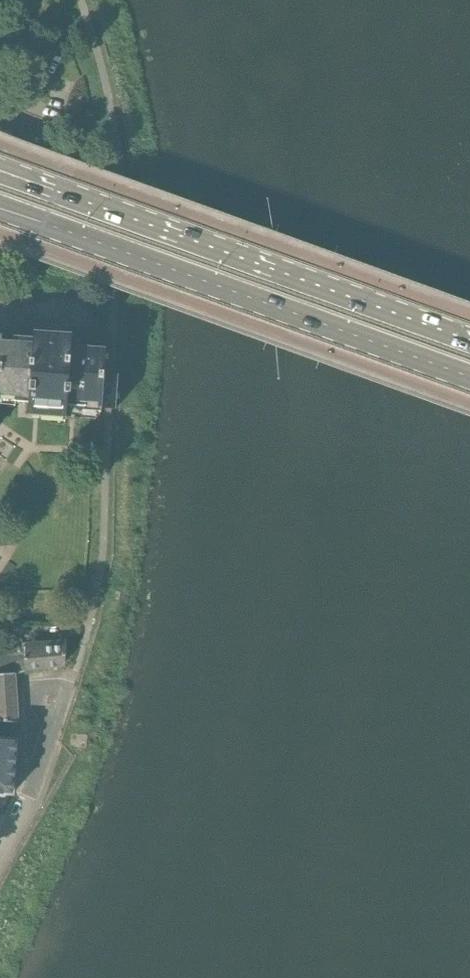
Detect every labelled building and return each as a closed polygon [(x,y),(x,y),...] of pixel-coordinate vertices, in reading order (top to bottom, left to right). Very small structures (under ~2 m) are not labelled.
[(30,402),(29,415),(67,417),(68,404),(99,407),(109,408),(117,409),(119,374),(112,374),(105,373),(107,348),(73,345),(73,333),(35,331),(34,343),(3,340),(3,334),(0,334),(0,400),(30,402)] [(25,644),(25,648),(26,670),(63,666),(67,662),(67,641),(25,644)] [(6,730),(7,722),(18,723),(15,673),(26,670),(25,648),(0,650),(0,730),(6,730)] [(0,730),(0,792),(13,793),(17,740),(6,739),(6,730),(0,730)]
